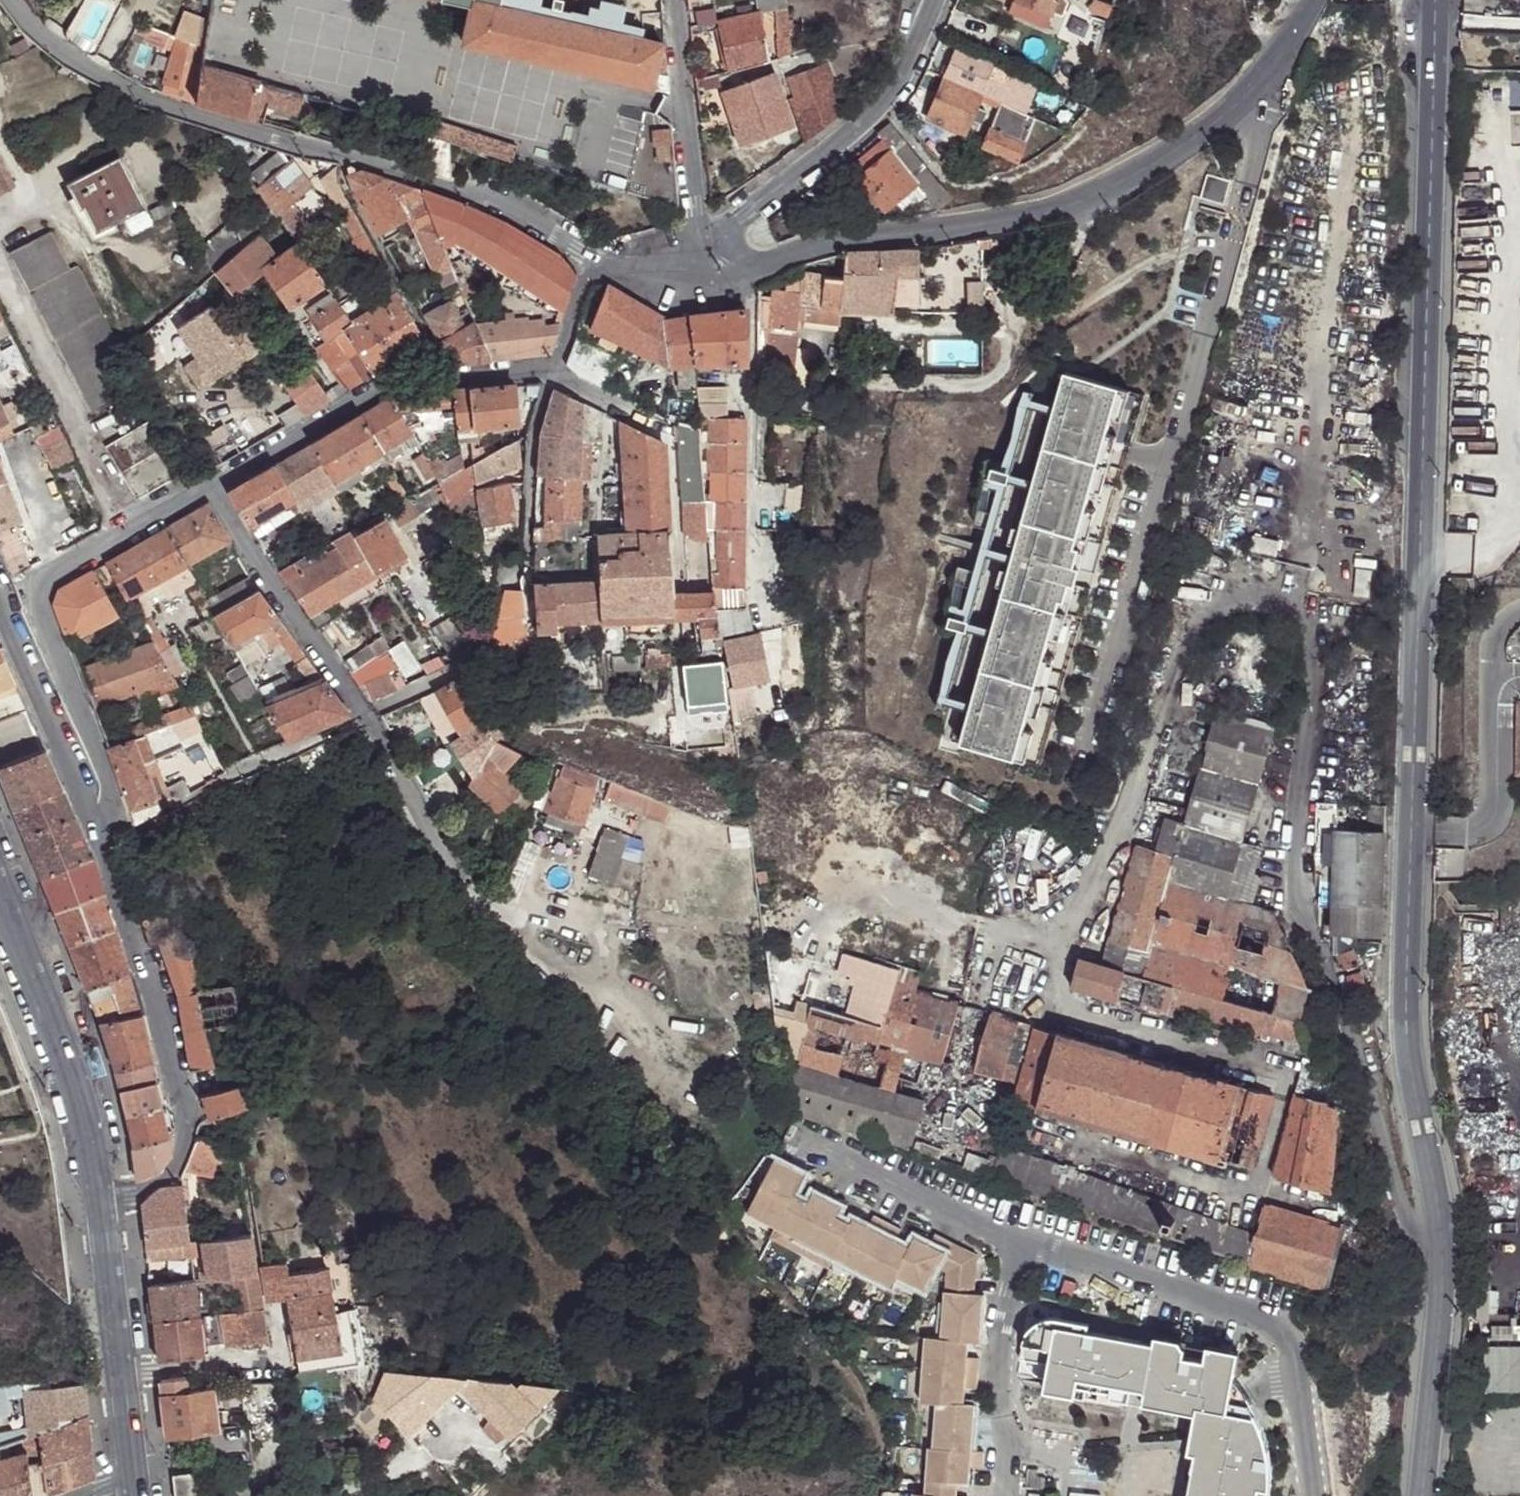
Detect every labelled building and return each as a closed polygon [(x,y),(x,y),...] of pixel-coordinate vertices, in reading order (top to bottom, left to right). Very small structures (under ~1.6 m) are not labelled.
[(662,44),(638,38),(498,6),(500,0),(440,0),(440,1),(470,7),(463,43),(492,50),(540,61),(666,90),(662,44)] [(638,38),(640,30),(617,24),(623,7),(598,1),(595,9),(585,8),(583,16),(578,15),(566,12),(565,14),(536,7),(538,0),(500,0),(498,6),(638,38)] [(1022,0),(1011,0),(1007,9),(1045,24),(1050,12),(1022,0)] [(1050,12),(1051,10),(1060,13),(1062,13),(1066,2),(1063,0),(1022,0),(1050,12)] [(1089,6),(1110,13),(1113,3),(1106,0),(1081,0),(1089,6)] [(769,59),(777,57),(785,54),(782,8),(776,8),(761,11),(769,59)] [(172,38),(201,47),(206,19),(185,11),(172,38)] [(730,70),(769,59),(761,11),(701,25),(702,31),(722,27),(730,70)] [(167,36),(135,24),(129,36),(162,48),(167,36)] [(199,60),(199,56),(201,47),(172,38),(167,36),(162,48),(172,51),(159,94),(191,103),(198,65),(199,60)] [(991,63),(956,47),(942,77),(979,91),(991,63)] [(696,80),(699,109),(711,108),(710,96),(709,87),(778,64),(777,57),(769,59),(730,70),(696,80)] [(199,60),(198,65),(215,70),(216,65),(199,60)] [(198,65),(191,103),(231,115),(261,124),(266,106),(296,115),(300,96),(215,70),(198,65)] [(842,116),(844,113),(824,65),(784,78),(791,96),(787,98),(804,143),(840,114),(842,116)] [(1015,86),(1020,74),(1003,68),(1000,75),(1002,81),(1015,86)] [(720,92),(730,118),(739,145),(792,125),(772,71),(720,92)] [(979,91),(942,77),(926,117),(964,132),(980,92),(979,91)] [(986,95),(993,98),(1008,104),(1011,95),(997,89),(991,91),(988,89),(986,95)] [(719,122),(730,118),(720,92),(710,96),(719,122)] [(1015,159),(1034,115),(1008,104),(993,98),(988,110),(995,113),(981,145),(1015,159)] [(677,208),(669,126),(659,115),(644,112),(625,193),(647,199),(677,208)] [(441,121),(437,136),(467,145),(519,161),(523,146),(441,121)] [(903,210),(926,193),(937,206),(950,195),(889,122),(876,134),(889,151),(883,155),(860,174),(851,180),(861,193),(867,188),(883,208),(894,200),(903,210)] [(702,135),(702,140),(716,137),(714,125),(701,127),(702,135)] [(250,149),(252,142),(222,132),(238,155),(250,149)] [(428,133),(419,172),(450,181),(451,177),(449,176),(447,144),(466,150),(467,145),(437,136),(428,133)] [(851,163),(860,174),(883,155),(875,145),(851,163)] [(116,224),(147,208),(120,156),(67,184),(69,188),(94,235),(116,224)] [(262,186),(282,169),(274,159),(253,176),(262,186)] [(262,186),(259,188),(268,201),(302,174),(292,161),(282,169),(262,186)] [(326,189),(332,199),(343,193),(340,186),(339,183),(338,174),(341,165),(340,166),(321,181),(322,183),(323,182),(326,189)] [(11,187),(0,166),(0,193),(11,187)] [(356,194),(383,179),(361,172),(346,176),(347,180),(352,189),(356,194)] [(268,201),(277,215),(312,187),(302,174),(268,201)] [(1224,179),(1207,174),(1201,198),(1225,205),(1231,181),(1224,179)] [(404,216),(383,179),(356,194),(376,232),(404,216)] [(441,240),(422,191),(415,189),(383,179),(404,216),(414,212),(422,227),(414,232),(435,274),(441,271),(451,267),(441,240)] [(321,192),(326,189),(323,182),(322,183),(318,186),(321,192)] [(195,242),(217,271),(259,235),(278,218),(277,215),(268,201),(259,188),(195,242)] [(445,200),(422,191),(441,240),(453,239),(564,310),(575,278),(575,277),(573,274),(556,256),(533,242),(505,225),(475,212),(445,200)] [(332,199),(338,210),(349,204),(343,193),(332,199)] [(338,210),(345,220),(355,215),(349,204),(338,210)] [(414,212),(404,216),(413,233),(414,232),(422,227),(414,212)] [(354,240),(364,234),(355,215),(345,220),(354,240)] [(289,218),(282,222),(291,235),(297,231),(298,231),(289,218)] [(291,235),(297,244),(298,247),(305,243),(297,231),(291,235)] [(49,233),(32,241),(52,278),(68,269),(49,233)] [(360,251),(370,245),(364,234),(354,240),(360,251)] [(217,271),(233,292),(264,271),(263,268),(276,259),(262,241),(259,235),(217,271)] [(990,246),(989,238),(975,240),(976,248),(978,248),(980,247),(990,246)] [(73,380),(97,367),(88,347),(82,336),(76,324),(70,313),(64,301),(57,290),(52,278),(32,241),(7,253),(73,380)] [(305,243),(298,247),(319,278),(327,272),(307,241),(305,243)] [(263,268),(264,271),(290,308),(299,301),(323,284),(319,278),(298,247),(297,244),(276,259),(263,268)] [(360,251),(369,265),(379,259),(370,245),(360,251)] [(917,250),(844,252),(844,259),(843,264),(841,277),(837,308),(837,312),(891,313),(896,276),(917,276),(917,250)] [(376,280),(387,274),(379,259),(369,265),(376,280)] [(52,278),(57,290),(81,277),(76,266),(68,269),(52,278)] [(455,276),(451,267),(441,271),(452,301),(457,313),(457,314),(469,309),(464,298),(459,288),(455,276)] [(464,298),(475,294),(473,289),(470,282),(467,274),(464,272),(455,276),(459,288),(464,298)] [(770,327),(769,331),(769,336),(778,338),(776,357),(792,359),(797,320),(803,320),(804,306),(817,308),(818,306),(821,277),(803,275),(802,281),(787,279),(785,290),(773,289),(769,327),(770,327)] [(841,277),(823,276),(819,306),(826,306),(837,308),(841,277)] [(57,290),(64,301),(87,289),(81,277),(57,290)] [(375,307),(397,293),(390,279),(382,283),(384,285),(375,290),(367,296),(375,307)] [(669,366),(664,319),(607,285),(595,314),(590,328),(623,344),(641,353),(669,366)] [(980,285),(980,314),(995,314),(995,285),(980,285)] [(64,301),(70,313),(93,300),(87,289),(64,301)] [(355,350),(371,376),(426,345),(397,293),(375,307),(360,317),(349,323),(350,324),(342,331),(355,350)] [(334,301),(329,294),(305,309),(308,316),(334,301)] [(475,326),(485,324),(475,294),(464,298),(469,309),(474,323),(475,326)] [(367,296),(353,305),(360,317),(375,307),(367,296)] [(76,324),(99,312),(93,300),(70,313),(76,324)] [(326,342),(333,338),(333,336),(342,331),(350,324),(349,323),(341,312),(334,301),(308,316),(326,342)] [(431,327),(433,330),(457,313),(452,301),(422,316),(428,328),(431,327)] [(353,305),(341,312),(349,323),(360,317),(353,305)] [(818,321),(818,318),(817,318),(817,308),(804,306),(803,320),(818,321)] [(826,306),(819,306),(818,306),(817,308),(817,318),(818,318),(825,318),(827,313),(825,312),(826,306)] [(259,349),(243,325),(226,336),(207,308),(176,329),(188,347),(195,343),(203,356),(197,360),(185,368),(198,389),(259,349)] [(585,308),(580,323),(590,328),(595,314),(585,308)] [(457,314),(463,329),(474,323),(469,309),(457,314)] [(689,315),(695,365),(744,364),(745,309),(689,315)] [(82,336),(105,323),(99,312),(76,324),(82,336)] [(433,330),(439,342),(463,329),(457,314),(457,313),(433,330)] [(695,365),(689,315),(666,321),(664,319),(669,366),(672,368),(678,367),(693,365),(695,365)] [(551,353),(559,325),(540,327),(539,321),(522,323),(522,320),(485,324),(475,326),(489,360),(551,353)] [(82,336),(88,347),(112,335),(105,323),(82,336)] [(456,364),(489,360),(475,326),(474,323),(463,329),(439,342),(450,361),(456,364)] [(769,331),(764,330),(763,379),(789,381),(792,359),(776,357),(778,338),(769,336),(769,331)] [(336,342),(346,357),(355,350),(342,331),(333,336),(333,338),(336,342)] [(617,359),(575,336),(566,365),(576,376),(602,389),(617,359)] [(352,387),(362,381),(346,357),(336,342),(326,350),(352,387)] [(203,356),(195,343),(188,347),(197,360),(203,356)] [(618,356),(636,365),(641,353),(623,344),(618,356)] [(681,392),(696,391),(695,387),(693,365),(678,367),(681,392)] [(99,370),(97,367),(73,380),(76,385),(100,371),(99,370)] [(1141,392),(1063,369),(1053,407),(1032,482),(1011,556),(1011,557),(990,631),(970,705),(960,740),(1038,761),(1089,579),(1125,452),(1134,417),(1141,392)] [(100,371),(76,385),(90,413),(115,400),(100,371)] [(303,415),(319,406),(297,378),(284,387),(283,387),(303,415)] [(541,384),(525,385),(526,398),(537,398),(541,384)] [(513,386),(473,390),(476,429),(517,425),(513,386)] [(696,391),(699,418),(708,418),(725,418),(724,387),(695,387),(696,391)] [(539,436),(536,474),(546,476),(579,478),(580,441),(580,403),(553,389),(539,436)] [(476,429),(473,390),(452,392),(455,410),(456,422),(456,431),(458,431),(476,429)] [(455,410),(452,392),(390,397),(408,429),(420,427),(420,426),(418,413),(455,410)] [(408,429),(390,397),(359,416),(380,452),(404,438),(411,435),(408,429)] [(532,411),(536,400),(528,401),(525,408),(532,411)] [(6,423),(6,422),(14,418),(8,403),(0,407),(0,427),(6,423)] [(603,413),(580,403),(580,441),(589,442),(601,441),(603,413)] [(456,422),(455,410),(418,413),(420,426),(456,422)] [(333,480),(380,452),(359,416),(311,443),(333,480)] [(708,424),(709,443),(744,442),(744,417),(725,418),(708,418),(708,420),(708,424)] [(168,448),(153,419),(105,447),(108,452),(121,473),(168,448)] [(700,436),(699,428),(677,423),(677,424),(682,500),(683,501),(704,499),(704,495),(702,474),(702,469),(701,464),(699,443),(700,443),(700,436)] [(50,471),(73,459),(56,425),(33,438),(50,471)] [(661,442),(625,425),(630,533),(670,532),(664,447),(663,444),(661,442)] [(411,435),(417,443),(426,438),(420,427),(408,429),(411,435)] [(477,436),(476,429),(458,431),(459,438),(477,436)] [(410,448),(417,443),(411,435),(404,438),(410,448)] [(386,462),(410,448),(404,438),(380,452),(386,461),(386,462)] [(521,462),(518,439),(508,446),(512,464),(521,462)] [(580,441),(579,478),(580,478),(580,481),(588,481),(589,442),(580,441)] [(708,469),(710,469),(744,471),(744,442),(709,443),(708,443),(708,464),(708,469)] [(333,480),(311,443),(273,465),(293,500),(295,502),(333,480)] [(512,464),(508,446),(480,461),(472,465),(475,483),(513,471),(512,464)] [(183,473),(168,448),(121,473),(132,494),(135,500),(168,481),(183,473)] [(121,473),(108,452),(99,457),(122,500),(132,494),(121,473)] [(386,461),(380,452),(333,480),(338,489),(386,461)] [(438,484),(472,465),(469,459),(468,455),(434,473),(434,475),(438,484)] [(472,465),(480,461),(479,455),(469,459),(472,465)] [(434,475),(434,473),(427,461),(422,464),(429,478),(434,475)] [(293,500),(273,465),(228,492),(248,527),(266,516),(293,500)] [(470,487),(475,483),(472,465),(438,484),(448,500),(470,487)] [(1010,470),(991,465),(988,475),(1007,480),(1010,470)] [(387,481),(395,476),(389,467),(381,471),(387,481)] [(715,500),(744,500),(744,471),(710,469),(710,474),(711,495),(711,500),(715,500)] [(14,507),(0,471),(0,512),(14,507)] [(546,476),(536,474),(536,491),(546,491),(546,476)] [(579,478),(546,476),(546,491),(546,521),(579,520),(580,481),(580,478),(579,478)] [(300,511),(338,489),(333,480),(295,502),(299,510),(300,511)] [(448,500),(438,484),(429,489),(437,501),(440,499),(446,508),(451,506),(448,500)] [(521,492),(522,484),(478,490),(482,522),(482,527),(520,521),(521,504),(516,504),(511,505),(509,493),(515,493),(521,492)] [(437,501),(429,489),(419,495),(425,506),(437,501)] [(396,507),(401,519),(421,511),(416,499),(396,507)] [(704,500),(704,499),(683,501),(684,536),(696,542),(698,566),(712,565),(708,528),(705,505),(704,500)] [(299,510),(295,502),(293,500),(266,516),(271,525),(292,513),(293,514),(299,510)] [(714,592),(715,609),(744,608),(744,500),(715,500),(715,505),(714,529),(708,528),(712,565),(714,592)] [(207,504),(162,530),(185,566),(222,545),(224,550),(230,545),(207,504)] [(705,505),(708,528),(714,529),(715,505),(705,505)] [(20,523),(14,507),(0,512),(0,531),(20,523)] [(359,534),(357,529),(354,532),(377,572),(405,557),(404,555),(401,549),(384,520),(359,534)] [(579,537),(579,520),(546,521),(544,529),(544,540),(579,538),(579,537)] [(544,529),(533,529),(533,541),(544,540),(544,529)] [(162,530),(105,564),(126,600),(140,592),(155,584),(170,575),(185,566),(162,530)] [(377,572),(354,532),(333,543),(339,551),(362,582),(377,572)] [(670,532),(630,533),(595,535),(598,581),(600,621),(674,618),(672,594),(670,532)] [(467,543),(468,560),(479,557),(477,541),(467,543)] [(504,547),(504,556),(514,556),(518,553),(519,548),(513,550),(513,547),(504,547)] [(335,599),(362,582),(339,551),(313,567),(335,599)] [(313,567),(307,557),(302,560),(296,563),(301,573),(313,567)] [(301,573),(296,563),(279,573),(285,582),(301,573)] [(714,592),(712,565),(698,566),(697,566),(699,580),(690,580),(692,593),(714,592)] [(193,581),(185,566),(170,575),(177,590),(185,586),(193,581)] [(699,580),(697,566),(690,567),(690,580),(699,580)] [(335,599),(313,567),(301,573),(285,582),(308,615),(314,612),(335,599)] [(53,605),(67,642),(117,615),(91,571),(77,580),(59,590),(53,605)] [(383,585),(377,572),(362,582),(368,592),(383,585)] [(177,590),(170,575),(155,584),(163,598),(177,590)] [(240,583),(206,602),(209,608),(214,617),(252,595),(243,580),(240,583)] [(206,602),(193,581),(185,586),(202,612),(209,608),(206,602)] [(600,621),(598,581),(554,583),(557,623),(600,621)] [(368,592),(362,582),(335,599),(342,609),(368,592)] [(557,631),(557,623),(554,583),(551,583),(534,584),(534,597),(536,632),(557,631)] [(155,584),(140,592),(147,605),(151,605),(163,598),(155,584)] [(492,660),(493,666),(527,650),(525,633),(521,592),(505,590),(491,647),(491,654),(492,660)] [(279,618),(258,591),(252,595),(214,617),(231,645),(269,624),(279,618)] [(140,592),(126,600),(133,613),(141,609),(147,605),(140,592)] [(715,609),(714,592),(692,593),(679,594),(680,617),(698,617),(716,616),(715,609)] [(342,609),(335,599),(314,612),(317,616),(312,620),(315,624),(342,609)] [(771,629),(800,623),(796,606),(768,610),(771,629)] [(137,621),(147,638),(156,633),(146,616),(141,609),(133,613),(137,621)] [(314,612),(308,615),(312,620),(317,616),(314,612)] [(968,618),(949,614),(946,624),(965,629),(968,618)] [(443,655),(464,642),(448,616),(427,629),(443,655)] [(718,616),(716,616),(698,617),(700,635),(720,633),(718,616)] [(279,618),(269,624),(296,663),(306,656),(279,618)] [(760,632),(724,640),(734,687),(770,679),(760,632)] [(147,638),(148,639),(151,643),(153,648),(161,644),(156,633),(147,638)] [(533,665),(539,664),(541,664),(540,643),(536,642),(534,642),(529,639),(527,633),(525,633),(527,650),(528,659),(532,659),(533,665)] [(721,641),(720,633),(700,635),(701,652),(706,651),(722,650),(721,641)] [(78,671),(92,709),(132,694),(170,679),(178,674),(166,651),(158,655),(156,652),(166,647),(163,642),(161,644),(153,648),(151,643),(148,639),(142,641),(145,646),(78,671)] [(341,662),(350,673),(359,668),(375,655),(367,645),(341,662)] [(674,666),(672,650),(646,651),(647,667),(674,666)] [(723,657),(722,650),(706,651),(707,660),(723,657)] [(364,685),(388,674),(375,655),(359,668),(350,673),(360,687),(364,685)] [(612,670),(639,669),(638,656),(611,657),(612,670)] [(2,657),(0,658),(0,690),(14,684),(2,657)] [(729,690),(723,657),(707,660),(712,693),(729,690)] [(242,703),(258,693),(243,666),(226,676),(242,703)] [(315,686),(325,681),(313,666),(306,673),(315,686)] [(491,683),(501,676),(493,666),(485,669),(482,671),(491,683)] [(676,675),(679,682),(691,677),(687,671),(676,675)] [(371,702),(398,689),(392,679),(389,673),(388,674),(364,685),(371,702)] [(398,689),(403,687),(397,678),(392,679),(398,689)] [(170,679),(132,694),(137,705),(176,688),(170,679)] [(266,706),(286,742),(349,714),(325,681),(315,686),(266,706)] [(478,720),(457,682),(456,681),(437,692),(437,693),(458,731),(478,720)] [(14,684),(0,690),(0,697),(17,690),(14,684)] [(17,690),(0,697),(0,768),(44,749),(17,690)] [(444,739),(458,731),(437,693),(437,692),(437,690),(421,698),(444,739)] [(732,710),(729,690),(712,693),(714,712),(732,710)] [(136,739),(142,736),(155,732),(158,740),(197,725),(199,729),(210,723),(199,702),(188,709),(187,707),(132,727),(136,739)] [(1226,900),(1250,814),(1273,725),(1218,709),(1185,826),(1166,820),(1157,852),(1138,846),(1103,966),(1080,960),(1071,988),(1118,1002),(1306,1055),(1305,1059),(1318,1060),(1329,1061),(1306,984),(1275,914),(1260,910),(1226,900)] [(97,722),(108,750),(117,747),(107,718),(97,722)] [(492,743),(483,728),(478,720),(458,731),(459,732),(470,752),(479,767),(487,752),(492,743)] [(493,742),(494,741),(500,737),(492,724),(483,728),(492,743),(493,742)] [(738,755),(734,731),(717,733),(722,760),(738,755)] [(144,771),(155,767),(142,736),(136,739),(132,741),(144,771)] [(135,824),(158,810),(144,771),(132,741),(117,747),(108,750),(135,824)] [(522,756),(493,742),(492,743),(487,752),(504,771),(522,756)] [(44,749),(0,768),(0,779),(12,809),(62,788),(44,749)] [(472,781),(479,767),(470,752),(458,770),(472,781)] [(519,790),(504,771),(487,752),(479,767),(472,781),(469,787),(494,813),(505,802),(519,790)] [(158,810),(169,805),(165,797),(155,767),(144,771),(158,810)] [(592,792),(595,782),(560,769),(552,790),(544,812),(581,824),(592,792)] [(539,810),(546,788),(544,787),(546,780),(540,779),(531,807),(539,810)] [(665,823),(671,806),(612,783),(605,800),(665,823)] [(73,814),(62,788),(12,809),(24,836),(73,814)] [(544,812),(552,790),(546,788),(539,810),(540,810),(544,812)] [(169,805),(184,796),(180,789),(165,797),(169,805)] [(530,802),(519,790),(505,802),(516,815),(530,802)] [(1321,802),(1321,803),(1320,828),(1336,829),(1336,801),(1321,802)] [(1367,830),(1385,830),(1386,805),(1368,805),(1367,830)] [(576,837),(581,824),(544,812),(540,810),(536,822),(576,837)] [(92,856),(73,814),(24,836),(40,877),(92,856)] [(1276,821),(1250,814),(1226,900),(1260,910),(1275,851),(1269,849),(1276,821)] [(589,876),(614,884),(615,879),(633,884),(647,841),(606,827),(589,876)] [(745,829),(729,829),(729,847),(745,847),(745,829)] [(1333,933),(1382,935),(1385,830),(1367,830),(1336,830),(1333,933)] [(103,891),(92,856),(40,877),(54,911),(103,891)] [(113,863),(118,873),(135,867),(131,856),(113,863)] [(114,926),(103,891),(54,911),(67,945),(114,926)] [(195,992),(200,992),(193,967),(189,955),(186,945),(185,945),(158,914),(154,916),(141,920),(149,946),(151,945),(150,944),(158,941),(178,993),(191,1071),(213,1067),(214,1067),(204,1030),(195,992)] [(128,972),(114,926),(67,945),(85,989),(128,972)] [(193,967),(222,959),(218,947),(189,955),(193,967)] [(1351,949),(1340,954),(1346,970),(1359,964),(1353,949),(1351,949)] [(767,950),(781,1060),(796,1065),(823,966),(767,950)] [(796,1065),(894,1092),(899,1079),(905,1056),(907,1050),(943,1062),(959,1005),(914,993),(919,978),(899,972),(899,971),(850,956),(846,967),(861,970),(859,977),(823,966),(796,1065)] [(1367,987),(1361,970),(1347,975),(1355,999),(1367,994),(1364,987),(1367,987)] [(139,1015),(128,972),(85,989),(99,1022),(139,1015)] [(241,1025),(234,986),(200,992),(195,992),(204,1030),(241,1025)] [(1204,1155),(1228,1162),(1252,1169),(1273,1095),(1057,1033),(1057,1035),(1035,1029),(1035,1027),(989,1014),(973,1070),(1020,1083),(1015,1100),(1037,1106),(1036,1108),(1204,1155)] [(151,1060),(139,1015),(99,1022),(114,1070),(151,1060)] [(1318,1060),(1305,1059),(1296,1091),(1308,1095),(1318,1060)] [(156,1082),(151,1060),(114,1070),(119,1091),(156,1082)] [(795,1113),(909,1150),(923,1101),(894,1092),(796,1065),(781,1060),(787,1110),(795,1113)] [(162,1104),(156,1082),(119,1091),(125,1116),(161,1106),(162,1104)] [(209,1119),(244,1108),(241,1099),(237,1086),(221,1090),(202,1095),(209,1119)] [(1271,1174),(1330,1189),(1330,1187),(1337,1108),(1295,1094),(1271,1174)] [(168,1103),(162,1104),(161,1106),(168,1134),(173,1132),(175,1131),(173,1115),(169,1112),(168,1103)] [(161,1106),(125,1116),(132,1147),(168,1134),(161,1106)] [(168,1134),(132,1147),(137,1180),(156,1172),(158,1170),(168,1158),(170,1155),(170,1153),(168,1134)] [(196,1138),(190,1152),(183,1170),(212,1178),(219,1146),(208,1140),(201,1138),(196,1138)] [(992,1175),(1326,1291),(1343,1227),(1264,1206),(1255,1235),(1000,1144),(992,1175)] [(1225,1169),(1228,1162),(1204,1155),(1202,1162),(1225,1169)] [(783,1172),(787,1163),(772,1156),(768,1164),(783,1172)] [(944,1268),(944,1273),(964,1275),(966,1257),(953,1250),(957,1244),(933,1232),(927,1241),(913,1234),(908,1244),(894,1237),(898,1226),(870,1212),(865,1222),(850,1215),(848,1218),(834,1212),(839,1203),(811,1189),(807,1198),(792,1190),(802,1170),(787,1163),(783,1172),(768,1164),(750,1199),(764,1206),(758,1217),(774,1225),(786,1231),(780,1242),(814,1259),(819,1248),(888,1282),(892,1273),(920,1286),(933,1263),(944,1268)] [(140,1205),(144,1251),(146,1261),(185,1256),(183,1241),(189,1240),(183,1186),(183,1184),(181,1185),(161,1187),(151,1194),(140,1205)] [(744,1210),(758,1217),(764,1206),(750,1199),(744,1210)] [(769,1236),(780,1242),(786,1231),(774,1225),(769,1236)] [(201,1239),(206,1278),(215,1277),(233,1275),(257,1273),(250,1233),(201,1239)] [(964,1275),(944,1273),(942,1288),(970,1290),(973,1251),(957,1244),(953,1250),(966,1257),(964,1275)] [(304,1257),(277,1262),(280,1276),(307,1271),(304,1257)] [(277,1262),(261,1265),(266,1300),(284,1298),(280,1276),(277,1262)] [(284,1298),(289,1319),(335,1311),(334,1309),(326,1267),(307,1271),(280,1276),(284,1298)] [(233,1275),(234,1290),(237,1305),(238,1311),(238,1312),(262,1310),(261,1301),(257,1273),(233,1275)] [(233,1275),(215,1277),(217,1292),(234,1290),(233,1275)] [(149,1284),(153,1320),(198,1315),(194,1280),(149,1284)] [(942,1288),(938,1335),(921,1333),(916,1396),(932,1397),(927,1444),(923,1443),(917,1495),(906,1494),(906,1495),(949,1495),(950,1480),(962,1480),(964,1465),(975,1465),(976,1448),(966,1447),(969,1401),(959,1400),(960,1384),(971,1385),(974,1354),(963,1353),(964,1337),(976,1338),(980,1292),(970,1290),(942,1288)] [(1496,1319),(1495,1290),(1479,1291),(1482,1394),(1519,1393),(1519,1318),(1496,1319)] [(335,1311),(342,1350),(354,1348),(347,1307),(334,1309),(335,1311)] [(223,1342),(223,1344),(267,1340),(262,1310),(238,1312),(238,1311),(230,1312),(219,1314),(223,1342)] [(289,1319),(295,1357),(342,1350),(335,1311),(289,1319)] [(219,1314),(203,1315),(208,1344),(223,1342),(219,1314)] [(153,1320),(158,1360),(202,1353),(198,1315),(153,1320)] [(1249,1483),(1259,1485),(1260,1467),(1258,1453),(1254,1431),(1241,1401),(1234,1388),(1226,1377),(1231,1351),(1201,1343),(1197,1359),(1174,1355),(1177,1340),(1149,1334),(1148,1341),(1089,1330),(1087,1342),(1079,1341),(1082,1329),(1040,1319),(1034,1319),(1028,1323),(1022,1329),(1017,1341),(1015,1355),(1043,1361),(1038,1387),(1069,1393),(1072,1379),(1106,1387),(1105,1394),(1122,1398),(1124,1385),(1137,1387),(1135,1400),(1189,1411),(1182,1449),(1189,1449),(1180,1495),(1246,1495),(1249,1483)] [(466,1377),(385,1370),(374,1397),(376,1401),(393,1419),(407,1434),(458,1385),(466,1377)] [(160,1380),(162,1396),(188,1392),(186,1377),(160,1380)] [(510,1383),(466,1377),(458,1385),(490,1417),(507,1434),(510,1437),(538,1409),(528,1400),(540,1387),(510,1383)] [(277,1379),(244,1382),(247,1437),(281,1435),(277,1379)] [(86,1415),(82,1383),(24,1390),(24,1396),(28,1428),(0,1433),(0,1446),(7,1443),(22,1438),(40,1432),(86,1415)] [(12,1397),(24,1396),(24,1390),(23,1384),(11,1385),(12,1397)] [(162,1396),(167,1435),(216,1428),(212,1389),(188,1392),(162,1396)] [(382,1429),(386,1426),(393,1419),(376,1401),(367,1409),(369,1412),(382,1429)] [(357,1423),(369,1412),(367,1409),(366,1408),(353,1419),(357,1423)] [(44,1463),(91,1446),(86,1415),(40,1432),(44,1463)] [(500,1440),(507,1434),(490,1417),(484,1426),(500,1440)] [(400,1440),(407,1434),(393,1419),(386,1426),(400,1440)] [(44,1463),(40,1432),(22,1438),(24,1454),(9,1458),(0,1460),(0,1495),(32,1495),(28,1470),(44,1463)] [(24,1454),(22,1438),(7,1443),(9,1458),(24,1454)] [(9,1458),(7,1443),(0,1446),(0,1460),(9,1458)] [(94,1477),(91,1446),(44,1463),(47,1494),(94,1477)] [(44,1463),(28,1470),(32,1495),(43,1495),(47,1494),(44,1463)] [(172,1473),(175,1495),(197,1495),(194,1471),(190,1471),(172,1473)]
